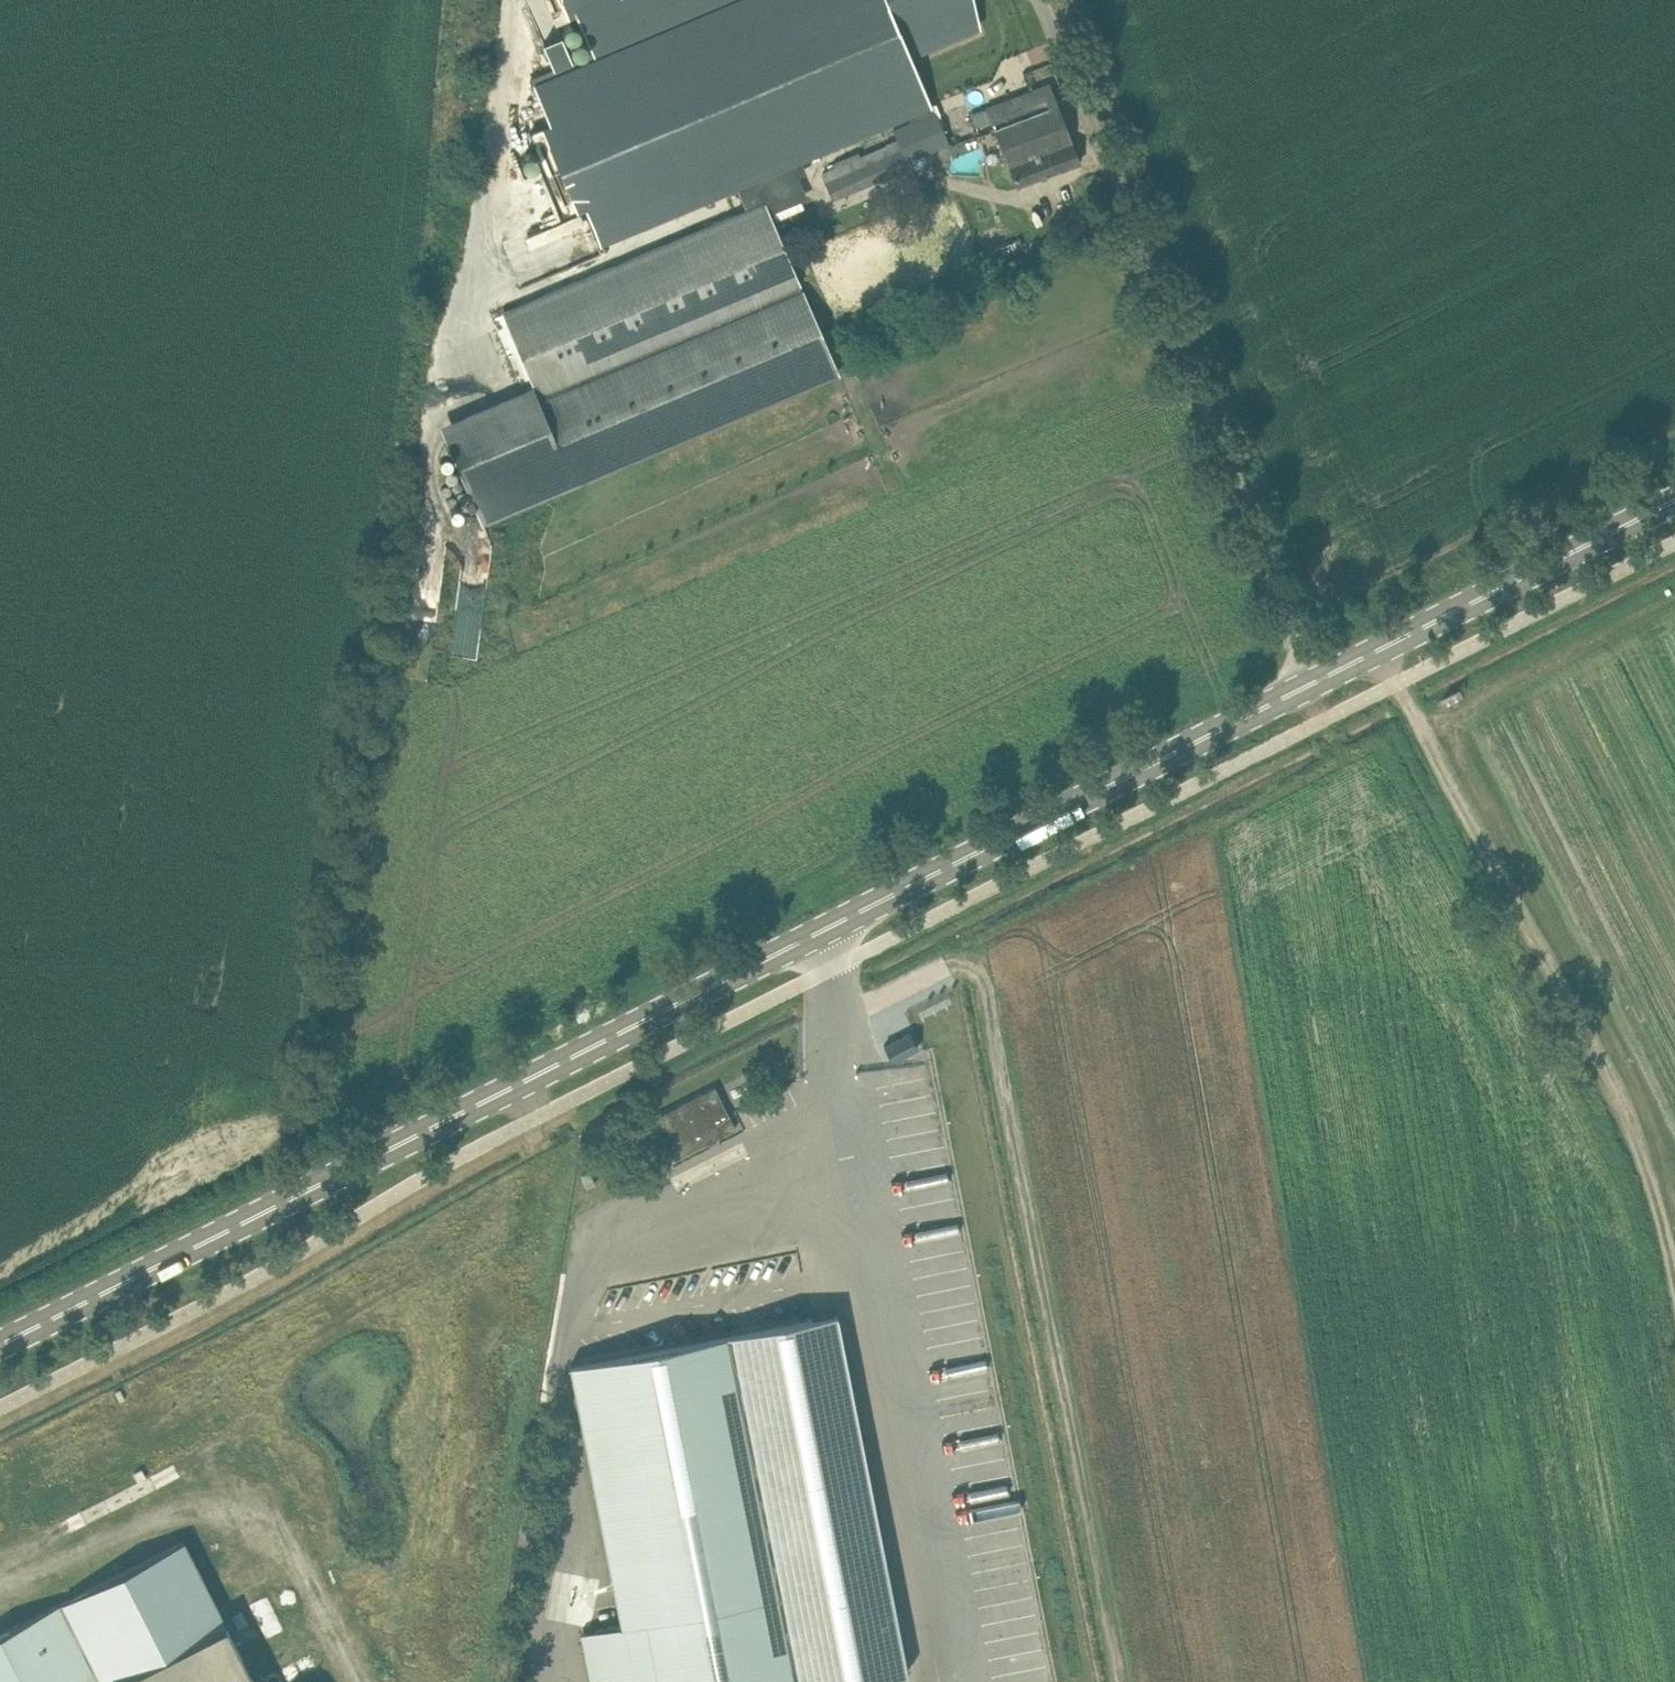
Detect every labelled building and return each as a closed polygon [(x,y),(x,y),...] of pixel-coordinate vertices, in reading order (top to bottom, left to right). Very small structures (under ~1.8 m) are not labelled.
[(746,211),(768,202),(758,178),(931,105),(911,57),(975,30),(963,0),(546,0),(556,25),(577,16),(592,52),(556,67),(531,78),(550,124),(529,132),(564,214),(585,205),(601,244),(736,187),(746,211)] [(1028,91),(985,107),(990,119),(993,128),(1016,187),(1059,171),(1080,162),(1069,137),(1065,139),(1059,124),(1064,122),(1048,83),(1028,91)] [(985,107),(971,112),(976,124),(990,119),(985,107)] [(896,140),(821,172),(826,183),(831,196),(833,200),(913,166),(910,160),(948,144),(937,118),(941,116),(938,109),(892,129),(896,140)] [(533,386),(440,425),(482,525),(523,508),(840,374),(768,202),(746,211),(503,314),(533,386)] [(884,1045),(892,1061),(918,1047),(910,1032),(884,1045)] [(663,1139),(673,1159),(689,1151),(690,1153),(691,1152),(690,1151),(708,1142),(707,1139),(715,1135),(716,1138),(725,1133),(726,1135),(727,1134),(727,1132),(736,1128),(715,1086),(652,1118),(662,1138),(660,1139),(661,1140),(663,1139)] [(589,1171),(581,1175),(586,1187),(594,1183),(589,1171)] [(570,1365),(621,1625),(583,1632),(592,1681),(856,1681),(908,1672),(837,1312),(570,1365)] [(59,1603),(99,1681),(258,1681),(186,1539),(59,1603)] [(59,1603),(0,1633),(0,1681),(99,1681),(59,1603)]
